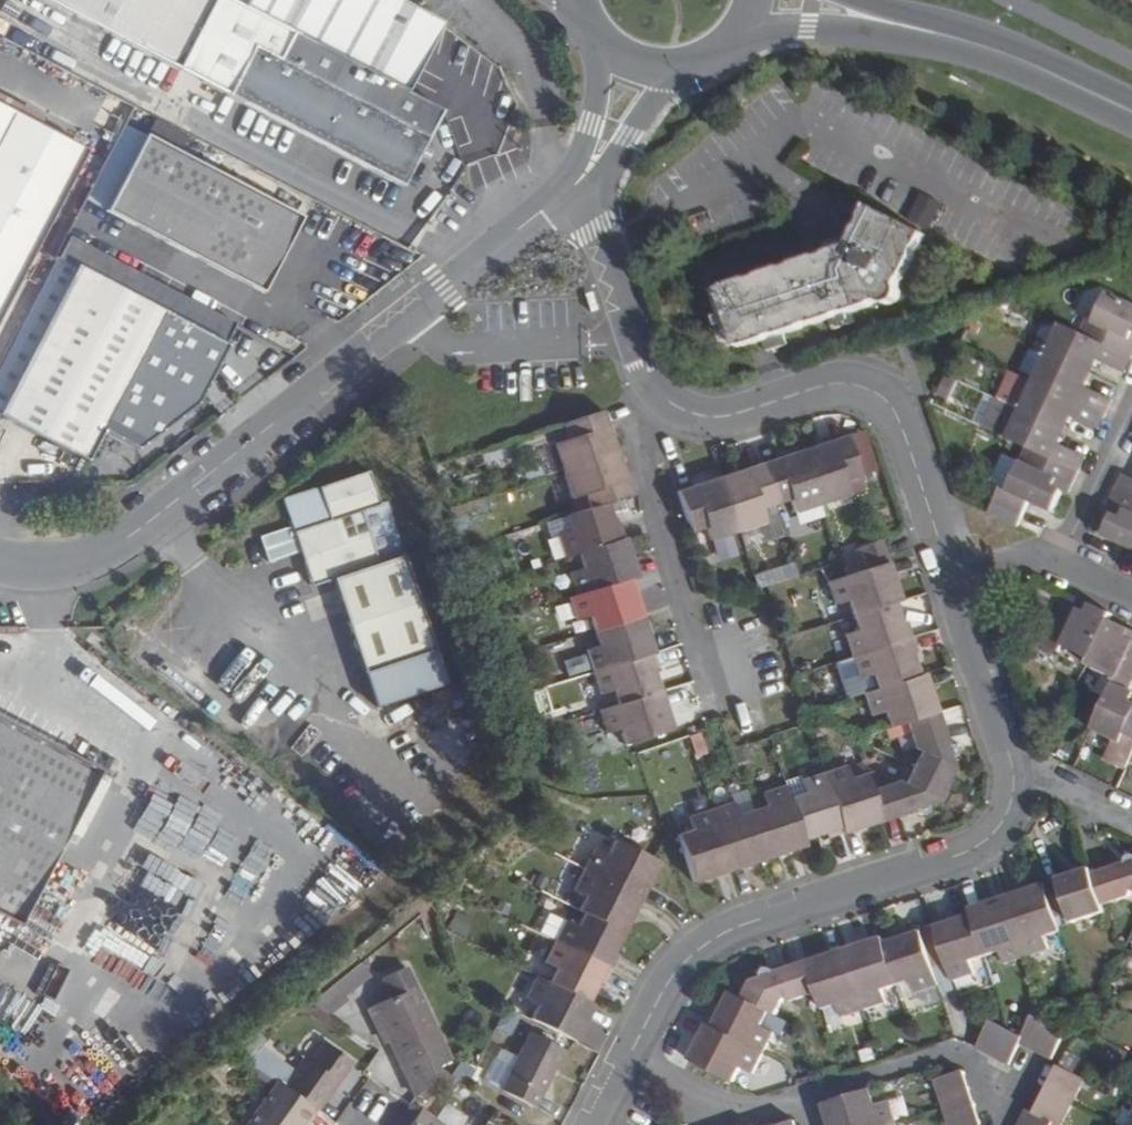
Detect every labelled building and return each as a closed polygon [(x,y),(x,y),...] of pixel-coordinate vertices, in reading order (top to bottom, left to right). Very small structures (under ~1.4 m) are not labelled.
[(204,83),(243,8),(228,0),(47,0),(204,83)] [(366,72),(407,94),(443,25),(397,0),(248,0),(243,8),(366,72)] [(203,84),(402,186),(441,112),(407,94),(366,72),(243,8),(204,83),(203,84)] [(87,150),(0,104),(0,318),(87,150)] [(301,218),(145,136),(106,210),(262,292),(301,218)] [(756,277),(752,273),(706,288),(716,319),(727,315),(736,347),(879,301),(881,304),(885,304),(890,304),(894,302),(897,300),(899,296),(900,293),(899,289),(899,286),(925,235),(869,207),(849,246),(815,259),(813,255),(784,263),(786,267),(756,277)] [(86,462),(102,432),(137,450),(197,405),(228,347),(225,346),(235,326),(67,236),(0,364),(0,417),(86,462)] [(1079,332),(1131,357),(1131,338),(1131,337),(1131,335),(1131,305),(1105,292),(1092,320),(1086,317),(1079,332)] [(1060,323),(1046,352),(1084,370),(1088,363),(1096,367),(1100,361),(1125,374),(1131,358),(1131,357),(1079,332),(1060,323)] [(1046,352),(1032,381),(1106,415),(1113,400),(1087,388),(1090,382),(1080,378),(1084,370),(1046,352)] [(1084,370),(1093,374),(1096,367),(1088,363),(1084,370)] [(1090,382),(1093,374),(1084,370),(1080,378),(1090,382)] [(1073,417),(1099,430),(1106,415),(1032,381),(1019,408),(1057,427),(1061,419),(1070,423),(1073,417)] [(1054,434),(1057,427),(1019,408),(999,398),(984,428),(1005,438),(1025,448),(1078,473),(1085,458),(1059,446),(1063,438),(1054,434)] [(552,445),(560,471),(615,453),(603,412),(562,425),(566,440),(552,445)] [(1057,427),(1066,431),(1070,423),(1061,419),(1057,427)] [(1057,427),(1054,434),(1063,438),(1066,431),(1057,427)] [(865,434),(848,439),(860,475),(876,470),(865,434)] [(848,439),(848,436),(804,450),(821,505),(849,496),(845,483),(861,478),(860,475),(848,439)] [(1071,488),(1078,473),(1025,448),(1006,490),(1000,487),(989,513),(1019,526),(1030,502),(1052,512),(1061,492),(1052,488),(1055,480),(1071,488)] [(821,505),(804,450),(761,464),(773,505),(790,500),(794,512),(821,505)] [(609,502),(629,496),(615,453),(560,471),(569,497),(581,494),(586,510),(609,502)] [(759,510),(773,505),(761,464),(719,477),(735,531),(764,523),(759,510)] [(303,564),(310,587),(332,579),(402,556),(387,504),(381,506),(370,474),(283,502),(291,528),(299,552),(306,550),(310,561),(303,564)] [(1116,490),(1131,497),(1131,480),(1123,475),(1116,490)] [(705,527),(709,539),(735,531),(719,477),(676,490),(688,532),(705,527)] [(1061,492),(1068,495),(1071,488),(1055,480),(1052,488),(1061,492)] [(1102,535),(1131,549),(1131,497),(1116,490),(1109,505),(1123,512),(1119,520),(1112,516),(1102,535)] [(565,557),(577,554),(624,538),(619,523),(616,523),(609,502),(586,510),(566,516),(572,532),(559,536),(565,557)] [(1119,520),(1123,512),(1109,505),(1105,513),(1112,516),(1119,520)] [(291,528),(258,538),(266,562),(299,552),(291,528)] [(630,578),(637,576),(624,538),(577,554),(582,569),(570,574),(577,596),(630,578)] [(882,539),(859,547),(866,569),(889,562),(882,539)] [(310,561),(306,550),(299,552),(303,564),(310,561)] [(445,688),(402,556),(332,579),(375,710),(445,688)] [(835,606),(848,602),(852,615),(894,602),(901,600),(889,562),(866,569),(828,582),(835,606)] [(589,617),(593,631),(642,615),(630,578),(577,596),(569,598),(577,621),(589,617)] [(1080,608),(1083,599),(1069,593),(1044,645),(1060,653),(1062,647),(1091,660),(1110,619),(1112,613),(1091,603),(1088,612),(1080,608)] [(1088,612),(1091,603),(1083,599),(1080,608),(1088,612)] [(845,634),(851,656),(911,637),(906,620),(901,621),(894,602),(852,615),(856,630),(845,634)] [(592,670),(653,652),(642,615),(593,631),(598,648),(586,651),(592,670)] [(1113,682),(1129,689),(1131,683),(1131,640),(1131,641),(1125,637),(1129,628),(1110,619),(1091,660),(1088,665),(1115,678),(1113,682)] [(858,677),(870,673),(876,689),(918,675),(911,655),(917,653),(911,637),(851,656),(858,677)] [(612,691),(616,704),(660,690),(653,669),(658,669),(653,652),(592,670),(600,695),(612,691)] [(925,673),(918,675),(876,689),(863,693),(870,715),(882,712),(887,727),(905,721),(938,711),(925,673)] [(1113,682),(1092,727),(1117,739),(1108,758),(1127,768),(1131,757),(1131,701),(1130,700),(1131,696),(1131,691),(1129,689),(1113,682)] [(624,744),(671,729),(660,690),(616,704),(599,710),(606,734),(619,731),(624,744)] [(914,748),(918,750),(911,767),(944,786),(953,769),(951,758),(956,756),(958,751),(957,748),(953,745),(948,745),(938,711),(905,721),(914,748)] [(101,776),(0,723),(0,915),(22,926),(71,834),(99,779),(101,776)] [(697,757),(710,752),(702,731),(689,736),(697,757)] [(823,772),(842,832),(880,820),(869,789),(864,773),(849,777),(845,766),(823,772)] [(926,804),(938,800),(944,786),(911,767),(904,784),(895,781),(869,789),(880,820),(913,810),(915,813),(918,815),(922,814),(926,813),(926,810),(926,804)] [(827,836),(842,832),(823,772),(800,780),(804,793),(788,797),(803,839),(825,833),(827,836)] [(80,839),(108,784),(99,779),(71,834),(80,839)] [(762,791),(766,805),(752,808),(768,858),(805,846),(803,839),(788,797),(784,785),(762,791)] [(736,814),(732,802),(709,809),(729,869),(768,858),(752,808),(736,814)] [(676,834),(690,881),(729,869),(709,809),(688,816),(692,829),(676,834)] [(606,855),(594,848),(583,869),(640,898),(658,863),(614,840),(606,855)] [(1131,893),(1131,853),(1128,854),(1125,856),(1125,861),(1125,864),(1092,873),(1102,906),(1130,897),(1131,893)] [(1092,873),(1090,868),(1044,883),(1055,918),(1070,915),(1075,925),(1105,915),(1102,906),(1092,873)] [(624,932),(640,898),(583,869),(573,889),(586,895),(578,910),(585,914),(624,932)] [(1055,918),(1044,883),(1007,895),(1028,958),(1050,951),(1047,938),(1060,934),(1055,918)] [(1007,895),(969,907),(971,914),(985,958),(1003,952),(1007,965),(1028,958),(1007,895)] [(578,926),(565,920),(555,940),(611,968),(618,954),(613,952),(624,932),(585,914),(578,926)] [(972,962),(985,958),(971,914),(950,920),(948,915),(932,919),(934,928),(947,965),(952,982),(975,974),(972,962)] [(902,929),(904,935),(884,942),(899,986),(913,982),(917,993),(939,987),(933,969),(921,932),(918,924),(902,929)] [(927,930),(921,932),(933,969),(939,967),(947,965),(934,928),(927,930)] [(884,942),(882,936),(844,949),(864,1011),(886,1004),(882,992),(899,986),(884,942)] [(603,984),(611,968),(555,940),(545,962),(557,969),(550,984),(587,1003),(598,981),(603,984)] [(864,1011),(844,949),(807,961),(816,994),(822,1011),(838,1006),(842,1018),(864,1011)] [(763,977),(749,981),(742,998),(771,1012),(779,1017),(788,1001),(791,1004),(816,994),(807,961),(775,971),(774,969),(772,967),(768,967),(765,967),(763,968),(762,972),(762,974),(763,977)] [(592,1005),(587,1003),(550,984),(537,977),(526,1000),(537,1006),(531,1019),(575,1040),(592,1005)] [(436,1033),(414,988),(379,1004),(366,1010),(384,1042),(389,1039),(417,1095),(425,1083),(438,1064),(448,1059),(436,1033)] [(718,1012),(712,1009),(705,1024),(763,1053),(774,1033),(763,1026),(771,1012),(742,998),(729,992),(718,1012)] [(1052,1060),(1066,1033),(1033,1016),(1020,1039),(990,1022),(976,1050),(1008,1065),(1019,1044),(1052,1060)] [(753,1074),(763,1053),(705,1024),(687,1059),(733,1082),(742,1068),(753,1074)] [(553,1069),(558,1071),(568,1051),(530,1033),(501,1089),(534,1107),(553,1069)] [(312,1107),(320,1096),(325,1099),(351,1062),(324,1042),(309,1062),(302,1057),(293,1071),(259,1046),(248,1062),(276,1081),(282,1086),(312,1107)] [(417,1095),(424,1101),(446,1070),(438,1064),(425,1083),(417,1095)] [(1085,1080),(1058,1067),(1034,1114),(1053,1124),(1055,1124),(1062,1124),(1085,1080)] [(964,1072),(935,1081),(949,1124),(981,1124),(964,1072)] [(282,1086),(276,1081),(246,1124),(299,1124),(312,1107),(282,1086)] [(877,1104),(871,1090),(822,1104),(829,1124),(888,1124),(896,1122),(888,1100),(877,1104)] [(312,1107),(317,1110),(325,1099),(320,1096),(312,1107)] [(412,1102),(409,1107),(396,1124),(411,1124),(422,1110),(412,1102)] [(1053,1124),(1034,1114),(1026,1108),(1018,1124),(1052,1124),(1053,1124)] [(411,1124),(443,1124),(422,1110),(411,1124)]
